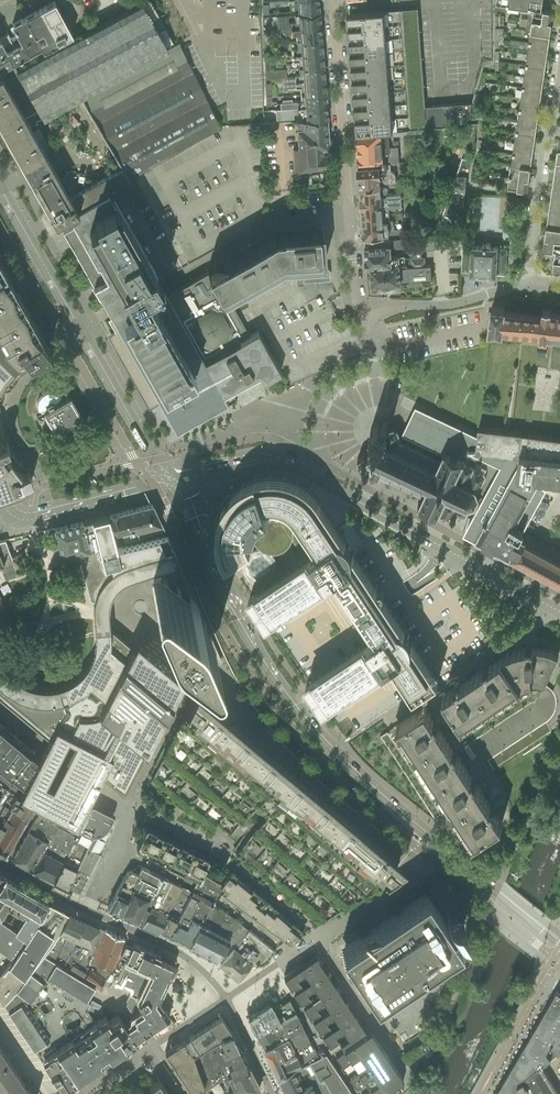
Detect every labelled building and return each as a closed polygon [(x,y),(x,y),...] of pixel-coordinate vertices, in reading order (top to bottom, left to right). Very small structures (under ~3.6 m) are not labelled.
[(2,82),(21,117),(37,108),(43,118),(81,97),(121,167),(128,181),(133,178),(185,147),(220,127),(187,60),(179,42),(174,44),(151,0),(145,0),(32,60),(16,69),(14,65),(0,73),(0,82),(2,82)] [(39,8),(57,42),(73,33),(54,0),(39,8)] [(289,4),(290,12),(294,11),(318,9),(318,8),(319,6),(319,3),(317,1),(317,0),(289,0),(289,4)] [(508,6),(509,0),(496,0),(495,8),(507,10),(508,6)] [(529,9),(530,0),(519,0),(518,7),(529,9)] [(529,9),(541,10),(543,0),(530,0),(529,9)] [(39,8),(25,16),(43,49),(57,42),(39,8)] [(529,9),(527,19),(552,23),(553,12),(541,10),(529,9)] [(349,27),(350,27),(419,22),(419,17),(385,19),(384,10),(348,13),(349,27)] [(288,15),(276,16),(277,30),(282,30),(282,29),(319,26),(319,20),(320,19),(320,16),(318,14),(318,12),(307,13),(294,14),(295,22),(290,23),(288,23),(288,15)] [(15,28),(7,33),(20,57),(41,46),(43,50),(43,49),(25,16),(12,23),(15,28)] [(495,16),(495,25),(504,25),(504,16),(495,16)] [(526,32),(530,32),(550,35),(552,23),(527,19),(526,32)] [(350,27),(349,27),(349,36),(350,40),(351,40),(420,35),(420,34),(419,22),(350,27)] [(319,26),(282,29),(282,30),(282,32),(285,35),(296,34),(297,41),(322,39),(321,33),(320,32),(319,26)] [(495,28),(495,38),(504,39),(504,28),(495,28)] [(530,32),(529,42),(548,45),(550,35),(530,32)] [(20,57),(7,33),(0,36),(0,69),(20,57)] [(351,40),(350,40),(350,49),(351,53),(352,53),(421,48),(420,35),(351,40)] [(504,39),(495,38),(495,47),(504,47),(504,39)] [(293,49),(293,55),(321,53),(321,46),(322,45),(322,39),(297,41),(297,48),(293,49)] [(529,42),(527,54),(547,56),(548,45),(529,42)] [(352,53),(351,53),(351,62),(352,66),(353,66),(422,61),(421,48),(352,53)] [(298,61),(299,68),(324,66),(323,60),(322,58),(321,53),(293,55),(294,61),(298,61)] [(527,54),(525,65),(545,68),(547,56),(527,54)] [(353,66),(352,66),(352,75),(353,80),(354,79),(423,74),(422,61),(353,66)] [(525,65),(524,76),(544,79),(545,68),(525,65)] [(270,70),(265,70),(265,79),(282,78),(283,82),(324,79),(323,73),(324,71),(324,66),(299,68),(299,75),(295,75),(295,77),(286,77),(286,69),(270,70)] [(354,79),(353,80),(353,88),(353,93),(355,93),(424,88),(423,74),(354,79)] [(524,76),(522,87),(542,90),(544,79),(524,76)] [(324,79),(283,82),(283,88),(296,87),(300,87),(301,94),(326,92),(325,86),(324,85),(324,79)] [(2,127),(11,142),(12,144),(13,146),(20,159),(21,160),(27,172),(31,177),(30,178),(48,209),(50,213),(51,213),(50,214),(52,218),(53,220),(55,223),(69,216),(78,210),(73,200),(68,203),(66,197),(49,168),(46,162),(40,151),(30,133),(21,117),(2,82),(0,82),(0,124),(2,127)] [(522,87),(521,98),(540,101),(542,90),(522,87)] [(355,93),(353,93),(354,101),(354,106),(356,106),(425,101),(424,88),(355,93)] [(282,103),(280,103),(280,109),(290,108),(297,108),(326,105),(325,99),(326,97),(326,92),(301,94),(301,100),(301,101),(292,102),(291,99),(282,100),(282,103)] [(521,98),(519,109),(539,112),(540,101),(521,98)] [(356,106),(354,106),(355,115),(355,119),(357,119),(426,114),(425,106),(425,101),(356,106)] [(425,106),(426,114),(427,127),(465,125),(471,102),(425,106)] [(280,109),(275,110),(276,120),(293,118),(293,114),(298,113),(302,113),(303,120),(303,121),(326,119),(328,119),(328,118),(326,118),(326,117),(328,116),(327,113),(326,111),(326,105),(297,108),(290,108),(280,109)] [(519,109),(517,121),(537,123),(539,112),(519,109)] [(357,119),(355,119),(356,128),(356,133),(388,130),(427,127),(426,114),(357,119)] [(299,148),(293,149),(295,172),(311,170),(311,168),(327,167),(326,155),(330,155),(328,134),(329,134),(329,132),(330,132),(330,129),(328,129),(328,127),(327,127),(326,119),(303,121),(303,120),(294,121),(294,123),(297,122),(297,131),(295,133),(295,137),(298,138),(299,148)] [(517,121),(516,132),(535,135),(537,123),(517,121)] [(30,133),(26,135),(36,153),(40,151),(47,147),(37,129),(30,133)] [(356,133),(359,165),(390,163),(399,162),(398,146),(389,147),(388,130),(356,133)] [(516,132),(514,143),(534,146),(535,135),(516,132)] [(514,143),(512,154),(532,157),(534,146),(514,143)] [(512,154),(511,165),(531,168),(532,157),(512,154)] [(472,161),(462,157),(442,215),(452,218),(456,205),(464,205),(467,175),(472,161)] [(359,165),(360,189),(387,187),(409,185),(408,180),(402,181),(402,180),(395,181),(395,173),(392,171),(391,171),(390,163),(359,165)] [(511,165),(509,177),(529,179),(531,168),(511,165)] [(108,192),(111,191),(117,187),(128,181),(121,167),(103,177),(102,176),(79,189),(79,190),(77,191),(76,188),(72,191),(73,193),(66,197),(68,203),(73,200),(78,210),(108,192)] [(529,179),(509,177),(508,188),(527,190),(529,179)] [(551,194),(559,195),(559,184),(553,182),(551,194)] [(360,189),(361,202),(401,199),(401,193),(387,194),(387,187),(360,189)] [(108,192),(78,210),(69,216),(75,226),(63,233),(94,287),(92,288),(96,296),(99,294),(106,305),(153,281),(151,278),(157,275),(125,218),(113,198),(112,199),(108,192)] [(549,205),(559,206),(559,195),(551,194),(549,205)] [(361,202),(362,215),(389,213),(388,206),(402,205),(401,199),(361,202)] [(413,200),(411,205),(417,208),(420,203),(413,200)] [(548,216),(559,218),(559,206),(549,205),(548,216)] [(389,213),(362,215),(364,236),(386,234),(387,234),(389,234),(389,231),(389,229),(393,229),(393,222),(393,221),(389,221),(389,220),(389,213)] [(546,227),(559,229),(559,218),(548,216),(546,227)] [(545,237),(559,240),(559,229),(546,227),(545,237)] [(153,281),(106,305),(112,316),(110,318),(109,318),(110,318),(108,319),(118,337),(117,337),(116,338),(116,340),(116,341),(117,342),(118,342),(119,342),(121,342),(122,345),(117,348),(118,350),(148,403),(157,398),(175,430),(227,401),(223,395),(258,375),(261,380),(279,370),(257,331),(250,335),(228,296),(283,266),(301,264),(302,281),(329,279),(328,267),(316,268),(316,263),(325,262),(322,229),(274,233),(257,243),(246,248),(212,268),(207,271),(206,272),(168,293),(165,295),(161,297),(158,290),(154,282),(153,281)] [(555,252),(559,252),(559,240),(545,237),(543,250),(555,252)] [(366,267),(371,267),(412,263),(412,258),(422,258),(420,238),(406,239),(369,242),(370,247),(366,247),(366,246),(365,247),(366,267)] [(472,246),(463,245),(461,271),(470,272),(470,274),(496,276),(496,274),(506,274),(508,248),(498,247),(498,246),(490,246),(490,243),(483,243),(483,245),(472,245),(472,246)] [(412,263),(371,267),(372,285),(382,284),(382,286),(391,285),(391,284),(432,281),(431,265),(425,265),(424,257),(422,258),(412,258),(412,263)] [(49,349),(39,338),(40,337),(36,329),(36,328),(31,321),(31,320),(26,312),(26,311),(22,304),(21,303),(17,295),(17,294),(8,278),(5,273),(6,272),(5,270),(5,271),(5,270),(4,271),(3,268),(1,265),(1,264),(0,264),(0,263),(0,386),(2,383),(4,380),(4,379),(5,377),(6,375),(8,373),(11,370),(13,367),(14,366),(15,365),(19,362),(20,360),(23,363),(29,359),(30,360),(49,349)] [(551,313),(551,308),(543,307),(542,315),(505,311),(505,308),(492,306),(491,314),(489,313),(489,315),(491,315),(490,322),(488,322),(488,323),(490,324),(489,331),(502,332),(502,331),(522,333),(541,335),(541,338),(547,339),(547,336),(559,338),(559,314),(551,313)] [(37,416),(36,416),(43,427),(51,423),(55,430),(55,431),(55,432),(57,431),(57,430),(60,429),(62,428),(61,428),(64,426),(65,426),(67,425),(66,425),(69,423),(70,423),(71,422),(74,420),(74,421),(76,419),(79,417),(79,418),(81,417),(75,408),(76,408),(69,397),(63,400),(61,397),(62,396),(60,394),(57,392),(55,391),(52,391),(49,391),(46,392),(43,393),(41,395),(39,397),(37,399),(37,402),(36,405),(36,408),(37,411),(39,410),(41,413),(37,416)] [(401,437),(405,439),(409,441),(410,440),(411,441),(411,442),(421,446),(421,445),(423,446),(422,447),(432,451),(432,450),(434,451),(433,452),(442,456),(445,450),(444,449),(445,448),(446,449),(446,448),(448,448),(448,449),(453,451),(453,450),(452,450),(453,448),(455,449),(454,450),(459,453),(460,452),(461,453),(461,454),(460,454),(459,455),(463,456),(464,455),(466,456),(465,457),(466,457),(466,459),(476,463),(478,459),(483,462),(488,465),(488,466),(487,466),(486,469),(487,471),(488,471),(489,473),(487,473),(482,483),(486,493),(487,493),(487,494),(485,495),(482,502),(483,504),(481,505),(481,504),(477,506),(469,520),(470,521),(475,523),(475,524),(474,524),(474,525),(475,525),(475,526),(475,527),(476,527),(477,527),(478,527),(479,527),(479,526),(482,527),(481,528),(476,538),(477,538),(493,547),(498,550),(500,551),(500,550),(559,583),(559,550),(524,530),(525,528),(547,488),(537,482),(540,477),(559,480),(559,458),(520,454),(520,455),(500,452),(476,449),(478,435),(476,435),(474,440),(474,441),(465,437),(465,436),(465,435),(465,434),(464,434),(463,434),(462,434),(461,434),(461,435),(432,421),(412,412),(401,437)] [(3,497),(15,493),(17,492),(19,491),(23,490),(25,489),(25,487),(24,484),(23,483),(32,480),(29,472),(23,474),(17,466),(19,464),(20,463),(20,462),(21,461),(20,460),(17,457),(14,454),(13,452),(8,445),(9,445),(6,440),(3,432),(2,430),(0,422),(0,420),(0,498),(3,497)] [(365,474),(366,474),(370,474),(370,476),(370,477),(371,478),(372,477),(374,478),(374,480),(376,480),(376,479),(379,478),(379,479),(381,478),(380,477),(382,474),(391,478),(391,479),(393,480),(393,479),(402,483),(402,484),(404,485),(404,484),(414,489),(413,490),(416,491),(416,490),(424,494),(421,501),(419,500),(418,502),(420,503),(419,505),(420,505),(421,504),(427,506),(426,507),(425,507),(425,508),(427,509),(427,508),(432,511),(432,512),(433,512),(434,511),(433,510),(434,509),(437,511),(437,513),(438,514),(439,513),(440,513),(441,512),(450,516),(449,517),(451,518),(452,516),(457,518),(459,514),(462,516),(462,518),(464,518),(464,516),(467,515),(467,516),(469,515),(468,515),(468,514),(470,508),(477,506),(481,504),(481,505),(483,504),(482,502),(485,495),(487,494),(487,493),(486,493),(482,483),(487,473),(489,473),(488,471),(487,471),(486,469),(487,466),(488,466),(488,465),(483,462),(478,459),(476,463),(466,459),(466,457),(465,457),(466,456),(464,455),(463,456),(459,455),(460,454),(461,454),(461,453),(460,452),(459,453),(454,450),(455,449),(453,448),(452,450),(453,450),(453,451),(448,449),(448,448),(446,448),(446,449),(445,448),(444,449),(445,450),(442,456),(433,452),(434,451),(432,450),(432,451),(422,447),(423,446),(421,445),(421,446),(411,442),(411,441),(410,440),(409,441),(402,437),(399,436),(400,434),(401,435),(401,433),(400,433),(399,430),(401,429),(400,428),(398,428),(398,429),(395,427),(394,426),(393,426),(393,428),(391,428),(387,426),(389,423),(384,421),(382,425),(381,425),(380,423),(378,423),(378,425),(373,429),(372,428),(371,429),(372,430),(373,437),(372,438),(373,439),(366,453),(365,453),(365,455),(360,458),(359,458),(358,459),(359,460),(360,465),(358,466),(359,467),(361,466),(365,469),(364,471),(365,474)] [(478,435),(476,449),(500,452),(520,455),(520,454),(559,458),(559,436),(529,432),(513,430),(479,427),(478,435)] [(215,528),(215,533),(215,538),(218,538),(219,543),(221,548),(223,553),(225,558),(228,562),(230,561),(252,546),(251,544),(250,541),(249,539),(248,536),(248,533),(256,533),(256,534),(257,536),(257,537),(258,539),(259,540),(259,541),(260,542),(261,543),(262,544),(264,545),(265,546),(266,547),(268,547),(269,548),(270,548),(269,550),(268,550),(267,550),(266,551),(265,552),(265,553),(265,554),(265,555),(265,556),(266,556),(266,557),(267,557),(268,557),(269,557),(270,557),(271,557),(271,556),(272,556),(272,555),(272,554),(272,553),(272,552),(278,548),(279,547),(281,547),(282,546),(283,545),(285,544),(286,543),(287,542),(288,541),(288,540),(289,539),(290,537),(290,536),(306,560),(276,580),(264,588),(262,589),(257,592),(256,593),(255,594),(251,596),(250,596),(250,597),(251,599),(254,604),(256,606),(255,607),(254,608),(253,610),(254,612),(255,613),(257,614),(259,613),(260,612),(261,614),(265,620),(266,622),(267,621),(272,618),(273,617),(279,613),(280,612),(292,604),(326,582),(335,576),(355,606),(375,637),(369,642),(332,666),(321,673),(320,674),(319,674),(315,677),(314,678),(313,679),(308,682),(307,682),(306,683),(308,685),(311,690),(312,692),(312,693),(311,694),(310,696),(311,698),(312,699),(314,699),(316,699),(317,698),(318,700),(319,701),(322,705),(323,707),(324,707),(324,706),(329,703),(330,702),(336,699),(337,698),(349,690),(379,670),(392,662),(395,667),(396,668),(399,674),(400,675),(404,681),(408,687),(409,688),(413,694),(414,695),(416,694),(421,691),(423,689),(425,690),(426,691),(428,690),(429,689),(430,687),(429,685),(431,684),(437,680),(439,679),(438,678),(434,672),(433,670),(429,665),(425,659),(424,657),(421,652),(420,651),(416,645),(381,593),(383,592),(385,590),(384,587),(382,586),(379,586),(378,588),(337,526),(319,499),(318,497),(316,495),(315,493),(314,493),(311,490),(308,487),(304,484),(300,482),(296,480),(292,478),(287,477),(283,476),(278,475),(273,475),(269,475),(264,476),(259,477),(255,478),(250,480),(246,483),(242,485),(238,488),(235,491),(231,495),(230,494),(229,493),(226,496),(223,500),(221,504),(219,508),(218,512),(216,517),(215,523),(215,528)] [(152,504),(123,511),(131,528),(135,538),(136,540),(148,534),(165,530),(161,522),(152,504)] [(135,538),(131,528),(123,511),(109,515),(114,532),(122,530),(124,540),(135,538)] [(118,548),(114,532),(109,515),(91,519),(99,553),(100,553),(118,548)] [(103,579),(106,575),(100,553),(99,553),(91,519),(82,521),(54,528),(61,556),(78,552),(89,597),(94,599),(95,594),(96,590),(98,586),(100,583),(103,579)] [(399,535),(396,537),(395,538),(389,542),(400,559),(412,551),(404,539),(402,541),(399,535)] [(93,610),(93,613),(93,616),(94,630),(110,628),(109,616),(108,609),(108,608),(108,606),(108,604),(109,602),(109,601),(110,599),(110,597),(111,596),(111,594),(113,591),(114,590),(115,590),(115,589),(117,588),(117,587),(119,585),(121,584),(123,582),(125,581),(127,580),(129,579),(144,574),(155,570),(164,568),(173,566),(181,564),(174,549),(172,549),(167,536),(118,548),(100,553),(106,575),(103,579),(100,583),(98,586),(96,590),(95,594),(94,599),(93,602),(93,605),(93,608),(93,610)] [(1,540),(0,541),(0,560),(2,565),(7,579),(27,571),(21,555),(12,559),(5,539),(1,540)] [(150,579),(165,615),(166,617),(168,620),(169,622),(170,623),(173,625),(174,627),(205,650),(207,651),(208,651),(209,651),(210,651),(211,650),(212,650),(213,649),(213,648),(214,647),(214,646),(214,644),(199,609),(196,603),(189,596),(161,575),(158,573),(157,573),(156,572),(155,572),(154,572),(153,573),(152,573),(151,574),(150,575),(150,576),(150,577),(150,578),(150,579)] [(49,731),(51,733),(49,738),(47,741),(41,753),(38,759),(20,794),(19,795),(21,796),(34,803),(38,805),(41,806),(42,807),(71,822),(81,801),(81,800),(83,797),(88,801),(91,795),(97,783),(101,775),(124,794),(180,686),(184,679),(136,639),(132,646),(111,628),(94,630),(95,634),(95,638),(95,643),(94,647),(93,652),(92,656),(90,660),(88,664),(85,668),(82,671),(79,674),(76,677),(72,680),(68,682),(64,684),(59,686),(54,687),(60,709),(49,731)] [(483,639),(487,645),(497,638),(493,632),(483,639)] [(542,683),(544,684),(559,653),(554,651),(550,649),(545,648),(538,647),(539,644),(534,645),(534,646),(532,646),(532,645),(526,645),(526,647),(521,648),(516,649),(511,651),(507,653),(502,656),(521,684),(523,683),(524,683),(525,682),(526,682),(528,682),(528,681),(530,681),(531,681),(532,681),(533,681),(534,681),(535,681),(536,681),(538,682),(540,682),(541,682),(542,683)] [(521,684),(492,703),(462,723),(475,742),(471,745),(489,773),(493,770),(552,731),(552,730),(553,730),(554,729),(554,728),(555,728),(556,727),(557,726),(558,725),(558,724),(559,724),(559,723),(559,722),(559,685),(559,684),(559,683),(558,683),(557,682),(559,677),(559,653),(544,684),(542,683),(541,682),(540,682),(538,682),(536,681),(535,681),(534,681),(533,681),(532,681),(531,681),(530,681),(528,681),(528,682),(526,682),(525,682),(524,683),(523,683),(521,684)] [(484,667),(473,675),(492,703),(521,684),(502,656),(495,660),(494,657),(492,659),(491,660),(490,662),(491,663),(489,664),(489,663),(484,666),(484,667)] [(4,688),(8,692),(13,695),(18,697),(15,703),(49,731),(60,709),(54,687),(51,687),(47,688),(44,688),(41,688),(37,687),(34,686),(30,686),(27,684),(24,683),(20,681),(17,679),(14,677),(11,674),(8,671),(5,669),(3,667),(2,665),(1,664),(0,663),(0,685),(4,688)] [(443,694),(462,723),(492,703),(473,675),(467,679),(465,676),(464,677),(462,679),(461,680),(462,682),(461,683),(460,681),(455,685),(456,686),(443,694)] [(159,761),(149,780),(157,786),(159,784),(166,790),(174,797),(177,800),(185,806),(183,808),(197,819),(198,817),(206,823),(212,828),(216,824),(217,823),(219,819),(231,829),(230,830),(231,832),(235,827),(252,806),(255,803),(260,807),(258,808),(262,811),(263,810),(268,813),(265,817),(237,850),(238,850),(243,855),(250,861),(249,863),(262,874),(264,872),(271,878),(283,888),(290,894),(288,896),(302,907),(304,905),(311,912),(321,920),(324,918),(326,919),(335,914),(333,912),(337,909),(342,905),(354,898),(363,891),(374,884),(379,880),(397,868),(404,864),(403,863),(401,861),(392,854),(391,853),(379,843),(378,842),(366,832),(365,831),(353,821),(352,820),(340,810),(335,806),(326,799),(325,798),(313,788),(312,787),(300,777),(299,776),(287,766),(286,765),(274,755),(273,754),(261,744),(260,743),(253,737),(234,722),(233,721),(230,718),(215,706),(208,700),(207,699),(196,689),(192,697),(184,712),(159,761)] [(426,706),(397,725),(416,753),(445,734),(438,723),(439,722),(435,717),(434,718),(433,717),(434,716),(434,714),(434,712),(433,710),(430,712),(426,706)] [(464,826),(454,811),(435,782),(416,753),(397,725),(389,730),(381,736),(434,817),(441,813),(442,815),(454,833),(464,826)] [(0,767),(0,768),(0,778),(20,794),(38,759),(9,735),(0,727),(0,767)] [(449,741),(445,734),(416,753),(435,782),(464,763),(457,752),(458,751),(454,746),(453,747),(452,745),(454,744),(452,739),(449,741)] [(435,782),(454,811),(483,792),(475,781),(477,780),(473,774),(472,775),(471,774),(472,773),(471,768),(468,769),(464,763),(435,782)] [(454,811),(464,826),(474,840),(502,821),(494,809),(496,808),(492,803),(491,804),(490,803),(491,802),(491,800),(490,798),(490,796),(487,798),(483,792),(454,811)] [(11,793),(5,801),(11,805),(27,815),(32,805),(20,797),(20,799),(11,793)] [(73,874),(67,887),(68,888),(71,889),(72,886),(76,889),(79,890),(80,890),(81,888),(100,851),(113,825),(114,824),(114,823),(113,822),(111,820),(113,817),(113,816),(113,815),(113,814),(112,814),(93,804),(89,801),(88,801),(83,797),(81,800),(81,801),(71,822),(69,827),(79,832),(76,838),(87,844),(73,874)] [(0,835),(0,851),(4,853),(27,815),(11,805),(2,820),(4,821),(6,823),(3,828),(4,828),(0,835)] [(13,856),(12,858),(13,859),(29,868),(30,869),(30,868),(32,870),(33,870),(58,826),(53,823),(47,820),(38,814),(35,819),(29,830),(27,832),(21,843),(13,856)] [(33,870),(53,881),(75,839),(72,838),(74,836),(68,832),(58,826),(33,870)] [(136,846),(152,854),(162,834),(161,834),(161,835),(157,833),(158,832),(146,826),(136,846)] [(152,854),(168,862),(178,842),(177,841),(176,843),(172,841),(173,840),(162,834),(152,854)] [(53,881),(67,887),(73,874),(87,844),(76,838),(75,838),(75,839),(53,881)] [(168,862),(183,870),(193,850),(192,849),(191,851),(187,849),(188,847),(178,842),(168,862)] [(183,870),(199,878),(201,873),(209,857),(207,857),(207,858),(203,856),(204,855),(193,850),(183,870)] [(108,905),(107,906),(109,907),(118,911),(120,912),(132,886),(139,871),(141,867),(141,866),(138,865),(135,869),(134,868),(128,871),(127,872),(121,881),(117,888),(116,890),(111,899),(108,905)] [(132,886),(120,912),(121,913),(136,920),(137,921),(142,923),(143,924),(147,913),(159,890),(164,878),(141,866),(141,867),(139,871),(132,886)] [(222,885),(220,889),(232,898),(245,881),(238,876),(236,878),(230,872),(220,883),(222,885)] [(180,911),(168,935),(188,944),(204,913),(205,914),(211,903),(212,904),(220,889),(222,885),(220,883),(201,873),(199,878),(191,892),(180,911)] [(19,885),(5,876),(0,883),(0,916),(1,917),(7,908),(9,905),(17,909),(22,913),(26,914),(16,930),(0,920),(0,948),(12,956),(27,937),(38,922),(49,903),(33,894),(34,893),(28,890),(19,885)] [(147,913),(143,924),(144,924),(155,929),(155,928),(159,930),(159,931),(168,912),(182,887),(164,878),(159,890),(147,913)] [(245,881),(232,898),(253,914),(263,900),(250,889),(252,887),(245,881)] [(168,912),(159,931),(168,935),(180,911),(191,892),(182,887),(168,912)] [(460,941),(451,929),(456,926),(457,928),(463,924),(455,912),(449,916),(454,923),(449,926),(425,889),(339,946),(374,998),(460,941)] [(263,900),(253,914),(273,929),(284,915),(277,909),(276,911),(263,900)] [(0,972),(0,998),(3,1002),(3,1003),(16,989),(30,970),(31,969),(44,952),(51,944),(70,913),(69,913),(67,912),(66,914),(63,913),(64,911),(64,910),(64,911),(59,908),(50,903),(49,903),(38,922),(27,937),(12,956),(0,972)] [(204,913),(188,944),(193,947),(195,947),(197,948),(197,949),(205,953),(216,930),(223,918),(227,912),(212,904),(211,903),(205,914),(204,913)] [(216,930),(205,953),(210,955),(211,955),(211,956),(214,957),(215,957),(220,961),(249,929),(227,912),(223,918),(216,930)] [(85,921),(70,913),(51,944),(44,952),(63,964),(72,947),(71,947),(85,921)] [(284,915),(273,929),(289,941),(302,933),(289,922),(291,920),(284,915)] [(100,927),(85,921),(71,947),(72,947),(63,964),(83,977),(92,965),(106,930),(105,929),(104,931),(99,929),(100,927)] [(249,929),(220,961),(226,968),(227,968),(227,967),(230,969),(229,970),(229,971),(230,971),(237,977),(238,976),(246,967),(248,967),(250,965),(249,963),(253,959),(255,961),(260,965),(270,959),(268,958),(275,951),(249,929)] [(83,977),(94,985),(99,987),(111,969),(124,938),(106,930),(92,965),(83,977)] [(135,993),(154,953),(154,952),(133,942),(132,945),(126,942),(120,953),(126,956),(114,983),(135,993)] [(44,952),(31,969),(30,970),(16,989),(29,1000),(48,978),(84,1002),(94,985),(83,977),(63,964),(44,952)] [(40,1059),(54,1080),(61,1075),(69,1087),(107,1062),(105,1059),(109,1056),(111,1059),(131,1045),(147,1035),(145,1031),(169,1015),(159,999),(175,965),(159,958),(160,956),(154,953),(135,993),(140,995),(138,1001),(136,1000),(137,998),(129,995),(125,1003),(132,1014),(130,1016),(129,1021),(125,1024),(118,1014),(108,1020),(105,1016),(57,1048),(55,1045),(45,1052),(47,1055),(40,1059)] [(283,976),(292,988),(294,992),(323,972),(326,970),(318,958),(316,960),(314,957),(316,956),(315,955),(283,976)] [(323,972),(294,992),(303,1006),(333,986),(335,984),(327,973),(325,974),(323,972)] [(168,988),(176,992),(178,985),(171,982),(168,988)] [(303,1006),(313,1020),(343,1000),(345,999),(337,987),(335,988),(333,986),(303,1006)] [(557,990),(530,1036),(525,1044),(524,1045),(498,1090),(501,1092),(504,1093),(559,1093),(559,1092),(543,1064),(552,1058),(559,1052),(559,1051),(559,992),(557,990)] [(248,1015),(248,1016),(249,1019),(251,1022),(254,1029),(255,1031),(256,1032),(270,1025),(271,1026),(281,1022),(296,1014),(289,999),(281,1004),(280,1005),(273,1009),(269,1002),(265,1005),(248,1015)] [(346,1001),(344,1003),(343,1000),(313,1020),(322,1034),(352,1014),(354,1013),(346,1001)] [(7,1010),(33,1049),(47,1040),(21,1001),(7,1010)] [(256,1032),(264,1048),(304,1029),(296,1014),(281,1022),(271,1026),(270,1025),(256,1032)] [(354,1017),(352,1014),(322,1034),(332,1049),(364,1027),(356,1015),(354,1017)] [(165,1051),(193,1093),(205,1086),(193,1052),(215,1040),(219,1038),(225,1053),(239,1046),(232,1031),(221,1015),(193,1033),(165,1051)] [(332,1049),(363,1093),(392,1093),(402,1084),(399,1080),(402,1077),(370,1029),(366,1031),(364,1027),(332,1049)] [(310,1040),(304,1029),(264,1048),(266,1051),(270,1061),(278,1056),(279,1058),(287,1054),(286,1053),(310,1040)] [(193,1093),(199,1093),(223,1078),(229,1093),(247,1093),(260,1088),(248,1065),(232,1072),(225,1053),(219,1038),(215,1040),(193,1052),(205,1086),(193,1093)] [(270,1061),(277,1076),(301,1065),(318,1056),(313,1046),(313,1047),(310,1040),(286,1053),(287,1054),(279,1058),(278,1056),(270,1061)] [(239,1046),(225,1053),(232,1072),(248,1065),(247,1063),(244,1057),(242,1052),(239,1046)] [(30,1092),(0,1048),(0,1093),(31,1093),(30,1092)] [(325,1053),(322,1054),(318,1056),(301,1065),(277,1076),(286,1093),(353,1093),(325,1053)] [(61,1075),(54,1080),(62,1092),(69,1087),(61,1075)] [(159,1079),(142,1090),(135,1086),(124,1093),(168,1093),(159,1079)]
